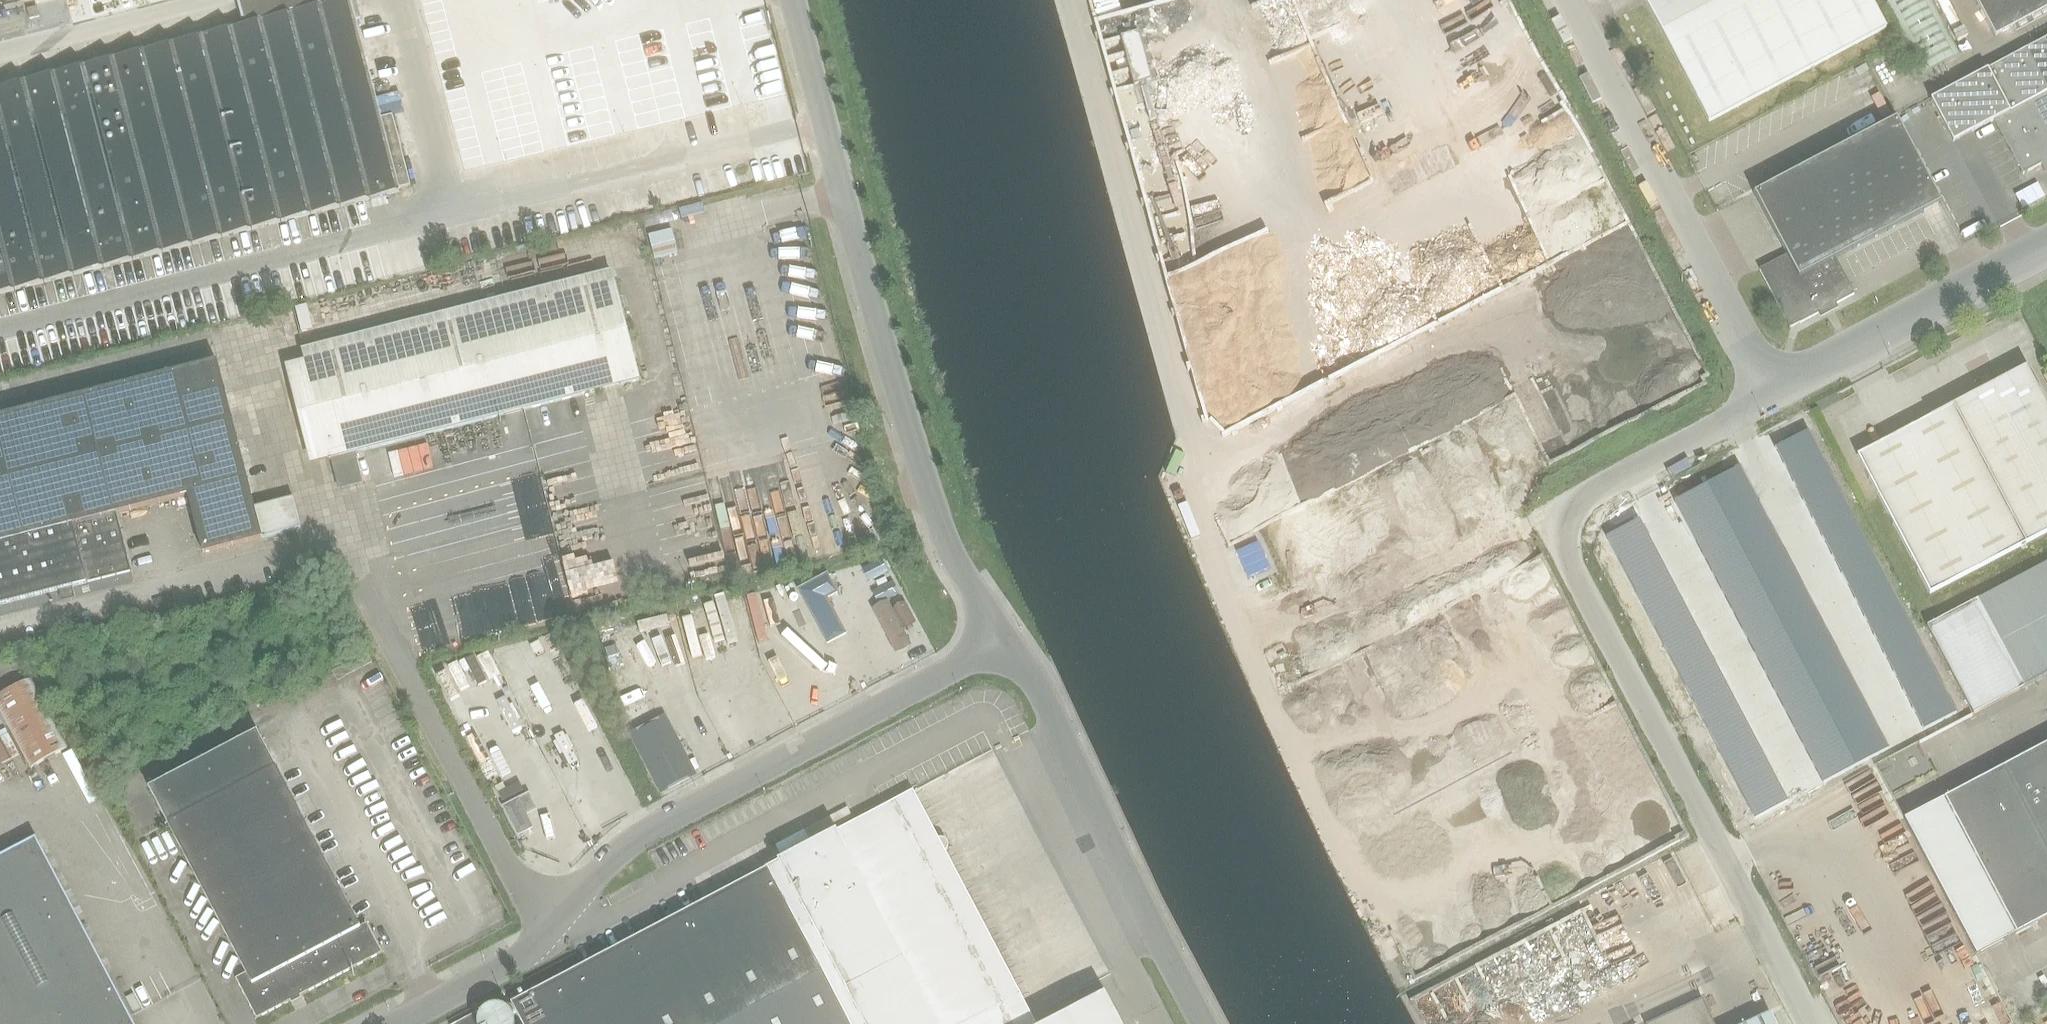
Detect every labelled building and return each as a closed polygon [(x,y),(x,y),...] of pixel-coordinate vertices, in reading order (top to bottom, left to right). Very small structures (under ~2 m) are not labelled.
[(399,193),(398,189),(410,186),(392,116),(380,119),(355,21),(360,20),(356,2),(351,3),(350,0),(347,1),(347,0),(254,0),(239,4),(245,27),(0,89),(0,295),(399,193)] [(1708,122),(1886,29),(1871,0),(1644,0),(1708,122)] [(1922,75),(1960,55),(1931,0),(1892,0),(1884,4),(1922,75)] [(1994,36),(2046,8),(2046,0),(1975,0),(1994,36)] [(1930,100),(1953,142),(1994,120),(2023,175),(2041,165),(2045,172),(2046,172),(2046,38),(2043,40),(1930,100)] [(640,64),(613,68),(614,78),(642,74),(640,64)] [(1758,269),(1758,270),(1790,327),(1855,294),(1836,257),(1940,202),(1896,118),(1753,194),(1785,255),(1758,269)] [(649,236),(654,259),(677,254),(671,231),(649,236)] [(335,458),(344,492),(369,485),(360,451),(643,377),(617,279),(305,361),(331,459),(335,458)] [(1239,387),(1239,359),(1206,358),(1206,386),(1239,387)] [(131,572),(116,513),(187,494),(203,553),(262,538),(301,528),(293,498),(256,508),(217,363),(0,418),(0,605),(131,572)] [(2046,533),(2046,404),(2027,367),(1857,456),(1930,594),(2046,533)] [(1808,433),(1777,450),(1786,468),(1818,452),(1808,433)] [(1818,452),(1786,468),(1796,486),(1827,470),(1818,452)] [(1739,470),(1708,486),(1727,522),(1758,506),(1739,470)] [(1827,470),(1796,486),(1805,504),(1837,488),(1827,470)] [(1708,486),(1676,503),(1696,539),(1727,522),(1708,486)] [(1837,488),(1805,504),(1815,522),(1846,505),(1837,488)] [(1846,505),(1815,522),(1824,540),(1855,523),(1846,505)] [(1758,506),(1727,522),(1736,540),(1768,524),(1758,506)] [(1615,555),(1648,538),(1639,520),(1606,537),(1615,555)] [(1727,522),(1696,539),(1705,557),(1736,540),(1727,522)] [(1855,523),(1824,540),(1834,558),(1865,541),(1855,523)] [(1768,524),(1736,540),(1746,558),(1777,542),(1768,524)] [(1625,573),(1658,556),(1648,538),(1615,555),(1625,573)] [(1736,540),(1705,557),(1714,575),(1746,558),(1736,540)] [(1865,541),(1834,558),(1843,576),(1874,559),(1865,541)] [(1777,542),(1746,558),(1755,576),(1787,560),(1777,542)] [(1658,556),(1625,573),(1634,591),(1667,574),(1658,556)] [(1746,558),(1714,575),(1724,593),(1755,576),(1746,558)] [(1874,559),(1843,576),(1856,601),(1887,584),(1874,559)] [(888,572),(881,560),(866,568),(873,580),(888,572)] [(1787,560),(1755,576),(1765,594),(1796,578),(1787,560)] [(1977,598),(1927,625),(1973,713),(2023,687),(2046,674),(2046,562),(1977,598)] [(1634,591),(1644,609),(1677,592),(1667,574),(1634,591)] [(1755,576),(1724,593),(1733,611),(1765,594),(1755,576)] [(1796,578),(1765,594),(1774,612),(1805,596),(1796,578)] [(879,604),(898,594),(892,582),(873,593),(879,604)] [(1887,584),(1856,601),(1866,619),(1897,602),(1887,584)] [(1686,610),(1677,592),(1644,609),(1653,627),(1686,610)] [(1765,594),(1733,611),(1743,629),(1774,612),(1765,594)] [(1805,596),(1774,612),(1787,637),(1819,621),(1805,596)] [(1897,602),(1866,619),(1875,637),(1906,620),(1897,602)] [(1663,645),(1696,628),(1686,610),(1653,627),(1663,645)] [(1774,612),(1743,629),(1756,654),(1787,637),(1774,612)] [(1906,620),(1875,637),(1885,655),(1916,638),(1906,620)] [(1819,621),(1787,637),(1797,655),(1828,639),(1819,621)] [(1696,628),(1663,645),(1672,663),(1705,646),(1696,628)] [(1787,637),(1756,654),(1765,671),(1797,655),(1787,637)] [(1916,638),(1885,655),(1886,657),(1894,673),(1925,656),(1917,641),(1916,638)] [(1828,639),(1797,655),(1806,673),(1838,656),(1828,639)] [(1721,676),(1705,646),(1672,663),(1688,693),(1721,676)] [(1797,655),(1765,671),(1775,689),(1806,673),(1797,655)] [(1838,656),(1806,673),(1816,691),(1847,674),(1838,656)] [(1925,656),(1894,673),(1903,691),(1935,674),(1925,656)] [(1806,673),(1775,689),(1784,707),(1816,691),(1806,673)] [(1847,674),(1816,691),(1823,704),(1825,709),(1856,692),(1854,688),(1847,674)] [(1935,674),(1903,691),(1913,708),(1944,692),(1935,674)] [(1698,711),(1731,694),(1721,676),(1688,693),(1698,711)] [(32,678),(0,695),(0,713),(29,769),(69,748),(32,678)] [(1816,691),(1784,707),(1792,721),(1794,725),(1825,709),(1823,704),(1816,691)] [(1856,692),(1825,709),(1835,727),(1866,710),(1856,692)] [(1944,692),(1913,708),(1922,726),(1954,710),(1944,692)] [(1707,729),(1740,712),(1731,694),(1698,711),(1707,729)] [(1825,709),(1794,725),(1803,743),(1835,727),(1825,709)] [(1866,710),(1835,727),(1844,745),(1875,728),(1866,710)] [(1717,748),(1750,730),(1740,712),(1707,729),(1717,748)] [(1835,727),(1803,743),(1813,761),(1844,745),(1835,727)] [(1875,728),(1844,745),(1853,763),(1885,746),(1875,728)] [(1717,748),(1726,766),(1759,748),(1750,730),(1717,748)] [(148,788),(167,825),(246,973),(235,979),(256,1019),(290,1002),(291,1004),(301,998),(300,996),(382,953),(366,924),(358,928),(257,732),(148,788)] [(1977,953),(2046,915),(2046,742),(1905,817),(1977,953)] [(1844,745),(1813,761),(1822,779),(1853,763),(1844,745)] [(1759,748),(1726,766),(1736,784),(1769,766),(1759,748)] [(1736,784),(1745,802),(1778,784),(1769,766),(1736,784)] [(1788,802),(1778,784),(1745,802),(1755,820),(1788,802)] [(912,791),(767,868),(849,1023),(1035,1023),(912,791)] [(804,831),(799,821),(771,836),(781,855),(851,818),(846,809),(804,831)] [(0,858),(0,1023),(132,1023),(35,840),(0,858)] [(767,868),(596,958),(511,1004),(521,1023),(849,1023),(767,868)] [(1104,994),(1047,1023),(1120,1023),(1104,994)] [(1702,999),(1648,1023),(1714,1023),(1702,999)] [(477,1023),(514,1023),(514,1021),(514,1019),(513,1017),(512,1015),(511,1013),(509,1011),(507,1009),(505,1008),(504,1007),(501,1006),(498,1005),(496,1005),(493,1006),(491,1006),(489,1007),(487,1008),(485,1009),(481,1012),(480,1013),(479,1015),(478,1016),(478,1018),(478,1020),(477,1022),(477,1023)] [(479,1015),(478,1012),(455,1023),(477,1023),(477,1022),(478,1020),(478,1018),(478,1016),(479,1015)] [(1770,1014),(1749,1023),(1775,1023),(1770,1014)]
